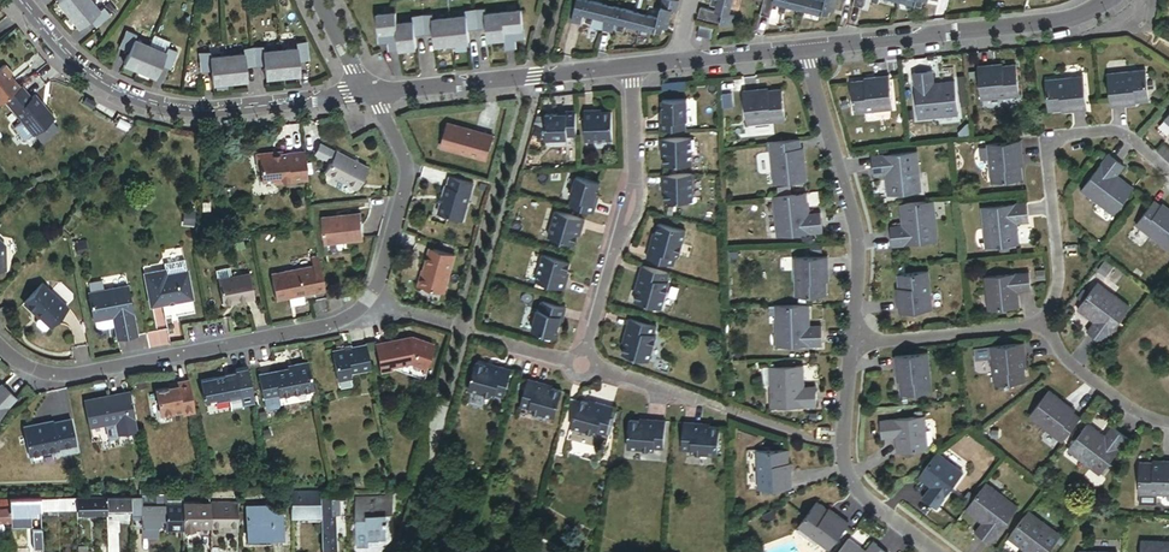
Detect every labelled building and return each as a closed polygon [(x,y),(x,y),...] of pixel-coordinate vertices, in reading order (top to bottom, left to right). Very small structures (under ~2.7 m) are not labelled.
[(57,2),(68,15),(86,0),(59,0),(57,2)] [(68,15),(79,28),(89,20),(96,27),(110,15),(103,7),(99,11),(90,0),(86,0),(68,15)] [(608,21),(611,7),(583,0),(580,0),(574,23),(583,25),(585,15),(587,15),(586,21),(595,23),(596,18),(608,21)] [(674,13),(678,14),(681,3),(668,0),(666,0),(663,10),(674,13)] [(736,0),(714,0),(713,6),(719,8),(718,13),(702,9),(700,18),(734,27),(737,17),(732,16),(736,0)] [(808,0),(766,0),(762,17),(771,20),(775,5),(781,7),(780,12),(788,14),(789,9),(804,13),(808,0)] [(814,0),(808,0),(804,13),(830,19),(831,13),(836,14),(839,0),(826,0),(826,3),(814,0)] [(854,6),(865,9),(867,0),(856,0),(854,6)] [(611,7),(608,21),(605,31),(614,33),(616,23),(620,24),(618,30),(626,32),(628,26),(639,29),(642,15),(611,7)] [(486,9),(476,10),(478,29),(487,28),(489,41),(506,40),(503,13),(486,15),(486,9)] [(450,19),(453,45),(470,43),(469,30),(478,29),(476,10),(467,11),(467,17),(450,19)] [(642,15),(639,29),(664,35),(666,29),(670,30),(674,13),(663,10),(660,20),(642,15)] [(522,11),(503,13),(506,40),(507,50),(517,49),(516,40),(525,40),(522,11)] [(396,14),(377,16),(380,44),(389,43),(390,52),(400,51),(397,24),(396,14)] [(433,14),(423,15),(425,35),(434,34),(436,47),(453,45),(450,19),(433,21),(433,14)] [(414,22),(397,24),(400,51),(417,49),(416,36),(425,35),(423,15),(414,16),(414,22)] [(127,31),(120,48),(129,52),(124,65),(140,72),(150,47),(134,41),(136,35),(127,31)] [(297,49),(280,51),(283,77),(300,75),(299,62),(308,61),(306,42),(296,43),(297,49)] [(150,47),(140,72),(156,78),(161,66),(169,69),(177,52),(167,48),(165,54),(150,47)] [(262,47),(253,48),(255,67),(264,66),(265,79),(283,77),(280,51),(263,53),(262,47)] [(244,55),(227,57),(230,83),(247,81),(246,68),(255,67),(253,48),(243,49),(244,55)] [(209,52),(200,53),(202,72),(211,71),(212,85),(230,83),(227,57),(210,58),(209,52)] [(1016,63),(1003,65),(993,66),(993,63),(978,64),(981,98),(1020,94),(1016,63)] [(19,90),(10,78),(13,76),(5,66),(0,71),(0,106),(4,102),(19,90)] [(1124,101),(1134,100),(1151,98),(1147,67),(1106,71),(1109,106),(1125,105),(1124,101)] [(918,117),(940,114),(940,108),(958,106),(955,79),(934,81),(932,70),(914,72),(918,117)] [(889,74),(875,76),(875,80),(864,81),(852,82),(855,113),(893,109),(889,74)] [(1049,110),(1063,108),(1073,107),(1073,111),(1088,109),(1084,74),(1046,78),(1049,110)] [(33,100),(22,87),(19,90),(4,102),(35,137),(55,120),(36,97),(33,100)] [(760,92),(759,88),(743,90),(747,124),(786,120),(783,89),(770,91),(760,92)] [(97,106),(87,101),(85,106),(94,111),(97,106)] [(661,124),(662,132),(687,131),(687,123),(690,123),(689,101),(664,102),(664,114),(665,124),(661,124)] [(940,108),(940,114),(959,112),(958,106),(940,108)] [(613,114),(603,114),(596,114),(596,111),(586,111),(587,142),(614,141),(613,114)] [(578,137),(578,112),(568,112),(568,115),(561,115),(547,115),(548,140),(569,140),(569,137),(578,137)] [(494,137),(447,124),(440,149),(487,162),(494,137)] [(802,138),(771,141),(775,183),(809,179),(807,161),(804,162),(802,145),(802,138)] [(1024,178),(1022,164),(1021,154),(1024,153),(1022,138),(987,143),(991,182),(1024,178)] [(665,150),(665,157),(666,169),(693,168),(692,139),(662,140),(662,150),(665,150)] [(369,168),(321,146),(316,155),(330,163),(326,174),(359,190),(369,168)] [(888,194),(918,190),(915,172),(920,172),(917,150),(871,155),(874,174),(885,173),(888,194)] [(309,182),(306,153),(274,157),(270,154),(256,156),(258,171),(261,173),(262,184),(274,183),(274,185),(309,182)] [(1081,189),(1099,203),(1102,198),(1117,209),(1134,187),(1117,174),(1125,164),(1110,153),(1081,189)] [(693,176),(663,176),(663,186),(666,186),(666,194),(666,204),(693,204),(693,176)] [(476,184),(452,178),(450,187),(448,187),(440,216),(464,223),(476,184)] [(574,199),(571,207),(595,214),(597,205),(594,204),(596,196),(599,185),(577,178),(571,199),(574,199)] [(809,213),(807,192),(780,195),(782,211),(776,212),(778,237),(825,232),(823,212),(809,213)] [(1102,198),(1099,203),(1113,214),(1117,209),(1102,198)] [(933,219),(931,200),(901,203),(904,224),(891,225),(893,245),(940,240),(938,218),(933,219)] [(1163,206),(1155,200),(1137,224),(1168,249),(1168,211),(1163,206)] [(982,205),(985,227),(990,227),(992,246),(1003,244),(1012,244),(1022,243),(1020,221),(1031,219),(1029,201),(982,205)] [(575,247),(579,236),(580,229),(584,230),(586,222),(557,213),(549,239),(575,247)] [(364,215),(326,218),(328,243),(366,240),(364,215)] [(660,226),(658,235),(660,236),(658,243),(656,242),(653,241),(648,259),(675,267),(677,259),(680,260),(687,233),(660,226)] [(84,241),(75,243),(77,253),(86,251),(84,241)] [(810,245),(811,253),(822,253),(822,244),(810,245)] [(457,257),(440,253),(437,261),(433,260),(425,289),(446,295),(457,257)] [(566,290),(569,282),(566,281),(568,273),(571,263),(544,255),(537,281),(566,290)] [(825,294),(825,280),(825,270),(828,270),(828,255),(795,256),(795,294),(825,294)] [(305,296),(327,292),(320,257),(313,258),(314,266),(272,274),(277,302),(290,299),(305,296)] [(666,283),(668,274),(641,266),(637,285),(639,286),(642,286),(640,293),(637,293),(634,302),(662,309),(669,284),(666,283)] [(220,280),(219,280),(225,305),(256,299),(250,274),(233,277),(231,271),(228,268),(221,270),(219,273),(220,280)] [(166,270),(145,274),(152,308),(194,300),(188,272),(167,276),(166,270)] [(930,270),(898,273),(900,288),(896,289),(898,312),(934,309),(930,270)] [(1045,270),(1034,271),(1035,280),(1045,279),(1045,270)] [(987,309),(1015,306),(1014,290),(1017,289),(1030,288),(1029,271),(984,275),(987,309)] [(1099,280),(1095,285),(1110,296),(1113,291),(1099,280)] [(70,309),(45,285),(25,306),(36,316),(38,314),(42,319),(38,323),(38,328),(43,332),(47,331),(51,327),(52,328),(70,309)] [(1110,296),(1095,285),(1079,307),(1095,320),(1088,329),(1103,340),(1130,304),(1113,291),(1110,296)] [(128,287),(89,295),(94,323),(113,320),(117,342),(139,338),(128,287)] [(305,296),(290,299),(292,308),(307,305),(305,296)] [(558,337),(561,324),(563,316),(566,317),(568,308),(545,303),(543,311),(541,310),(535,332),(558,337)] [(808,326),(807,304),(778,305),(779,323),(774,323),(774,346),(821,345),(821,325),(808,326)] [(626,337),(628,338),(631,338),(629,345),(627,345),(624,356),(650,363),(657,336),(655,335),(657,326),(630,319),(626,337)] [(435,345),(413,338),(412,342),(406,340),(377,344),(382,372),(393,371),(392,366),(412,364),(429,369),(435,345)] [(1027,379),(1025,365),(1024,355),(1027,354),(1026,340),(992,343),(996,383),(1027,379)] [(351,373),(372,369),(368,346),(333,352),(339,381),(352,379),(351,373)] [(897,353),(899,369),(903,369),(904,379),(905,393),(937,389),(933,350),(897,353)] [(513,369),(494,364),(494,367),(487,365),(477,362),(470,388),(496,396),(497,393),(505,395),(513,369)] [(264,400),(315,390),(309,363),(296,365),(297,369),(290,370),(259,376),(264,400)] [(776,384),(770,384),(771,407),(818,406),(817,386),(805,387),(804,365),(776,366),(776,384)] [(776,384),(776,366),(765,367),(765,384),(770,384),(776,384)] [(244,406),(256,404),(249,369),(237,371),(237,373),(238,378),(230,379),(229,375),(224,376),(224,378),(200,382),(202,392),(201,393),(202,401),(204,400),(205,406),(230,401),(232,411),(244,409),(244,406)] [(563,390),(553,387),(545,385),(546,382),(530,378),(522,405),(530,408),(530,410),(555,417),(563,390)] [(184,416),(196,414),(190,382),(179,385),(179,388),(172,389),(157,392),(162,414),(164,416),(183,412),(184,416)] [(18,399),(4,386),(0,391),(0,419),(18,399)] [(1029,416),(1062,441),(1081,417),(1074,412),(1062,403),(1064,400),(1050,389),(1029,416)] [(119,435),(138,431),(130,393),(84,402),(90,429),(117,424),(119,435)] [(1076,409),(1064,400),(1062,403),(1074,412),(1076,409)] [(616,405),(599,402),(599,405),(592,403),(581,401),(575,428),(602,433),(602,431),(610,432),(616,405)] [(906,432),(909,450),(937,445),(931,412),(888,419),(890,435),(903,433),(906,432)] [(668,420),(649,418),(649,422),(642,421),(631,420),(629,448),(657,450),(658,447),(665,447),(668,420)] [(38,429),(37,426),(25,429),(31,457),(62,451),(61,449),(79,445),(74,421),(56,424),(56,422),(45,425),(45,428),(38,429)] [(721,428),(711,427),(704,426),(704,423),(687,422),(684,449),(692,450),(692,453),(719,455),(721,428)] [(1088,423),(1070,446),(1084,457),(1082,460),(1099,474),(1127,438),(1112,426),(1105,436),(1088,423)] [(1084,457),(1070,446),(1068,449),(1082,460),(1084,457)] [(966,469),(939,449),(937,452),(923,471),(935,480),(934,483),(925,494),(940,505),(966,469)] [(794,489),(793,473),(789,473),(789,463),(788,451),(758,452),(759,491),(794,489)] [(1163,460),(1164,463),(1153,463),(1140,462),(1139,494),(1168,495),(1168,460),(1163,460)] [(935,480),(923,471),(921,474),(934,483),(935,480)] [(1004,489),(989,478),(986,482),(1001,493),(1004,489)] [(1001,493),(986,482),(969,505),(986,517),(978,527),(995,540),(1022,503),(1004,489),(1001,493)] [(977,491),(972,487),(965,497),(971,501),(977,491)] [(292,507),(292,517),(302,517),(303,522),(321,521),(320,492),(293,493),(293,507),(292,507)] [(181,531),(194,531),(193,527),(210,527),(210,504),(209,494),(197,494),(198,505),(181,505),(181,526),(181,531)] [(163,505),(163,526),(181,526),(181,505),(180,495),(172,495),(172,505),(163,505)] [(344,505),(348,505),(348,495),(321,496),(322,514),(336,513),(336,517),(344,516),(344,505)] [(116,512),(131,511),(130,496),(106,497),(107,509),(117,509),(116,512)] [(95,509),(107,509),(106,497),(76,498),(77,509),(84,509),(95,509)] [(76,498),(40,499),(40,510),(77,509),(76,498)] [(10,515),(10,499),(0,500),(0,515),(2,515),(10,515)] [(10,499),(10,515),(24,514),(30,514),(34,514),(34,510),(40,510),(40,499),(10,499)] [(390,524),(390,521),(387,521),(387,516),(390,516),(397,515),(396,500),(357,501),(359,549),(370,549),(370,541),(388,541),(388,530),(391,529),(391,524),(390,524)] [(283,503),(248,504),(249,539),(271,538),(271,534),(284,533),(283,503)] [(840,516),(838,519),(829,512),(817,503),(798,528),(830,551),(851,525),(840,516)] [(229,531),(239,531),(238,504),(210,504),(210,527),(210,529),(229,528),(229,531)] [(1043,519),(1030,509),(1026,514),(1040,524),(1043,519)] [(838,519),(840,516),(831,510),(829,512),(838,519)] [(337,534),(336,517),(336,513),(322,514),(323,534),(337,534)] [(1010,536),(1027,548),(1024,551),(1049,551),(1063,533),(1043,519),(1040,524),(1026,514),(1010,536)] [(11,524),(10,515),(2,515),(0,515),(0,524),(11,524)] [(337,549),(337,534),(323,534),(323,550),(337,549)] [(41,538),(32,538),(32,551),(42,551),(41,538)] [(1163,547),(1164,541),(1142,541),(1142,551),(1168,551),(1168,547),(1163,547)] [(849,542),(841,551),(863,551),(849,542)]
